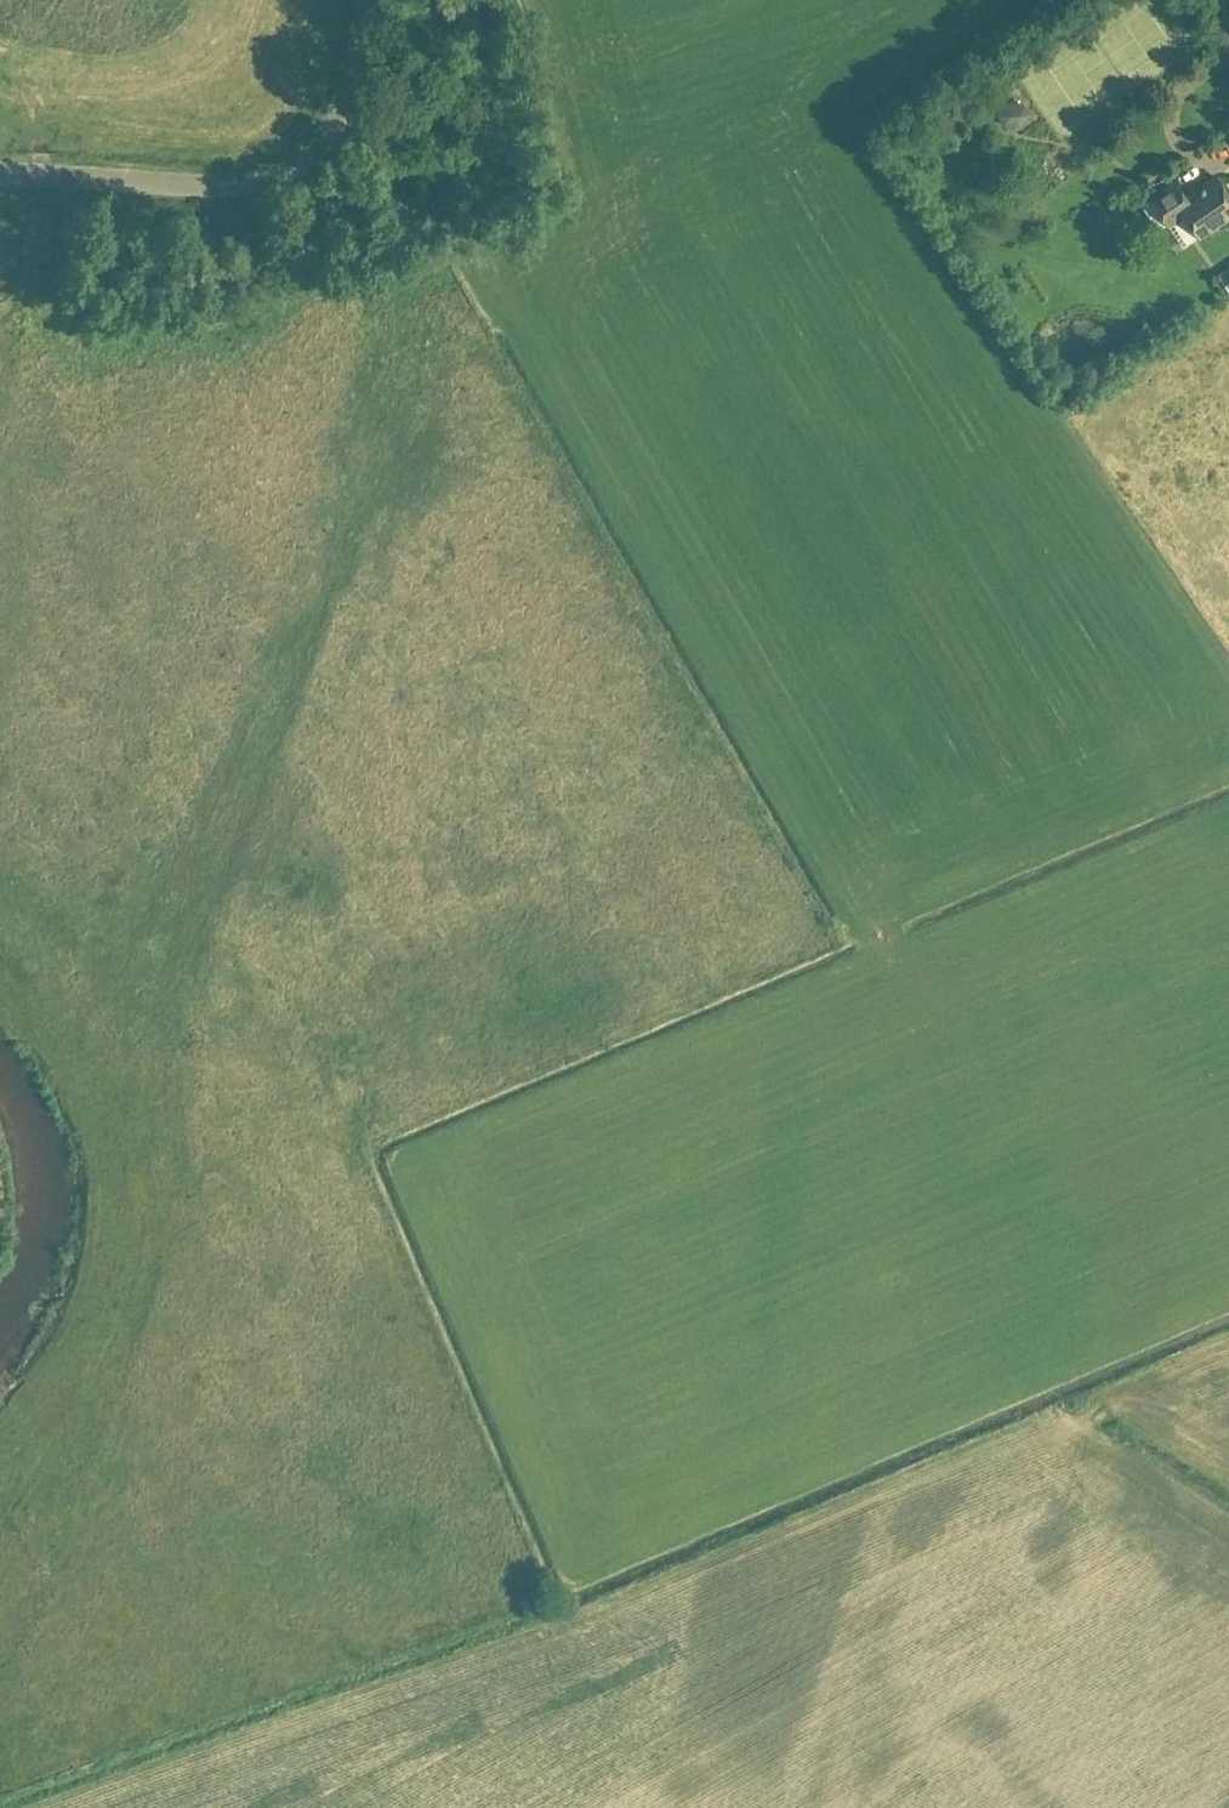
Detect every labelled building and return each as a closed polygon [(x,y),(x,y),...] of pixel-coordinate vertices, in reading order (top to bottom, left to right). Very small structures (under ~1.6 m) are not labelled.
[(1187,198),(1176,183),(1152,201),(1170,226),(1185,215),(1200,237),(1228,216),(1228,198),(1215,178),(1187,198)] [(1228,287),(1228,266),(1219,273),(1228,287)]
